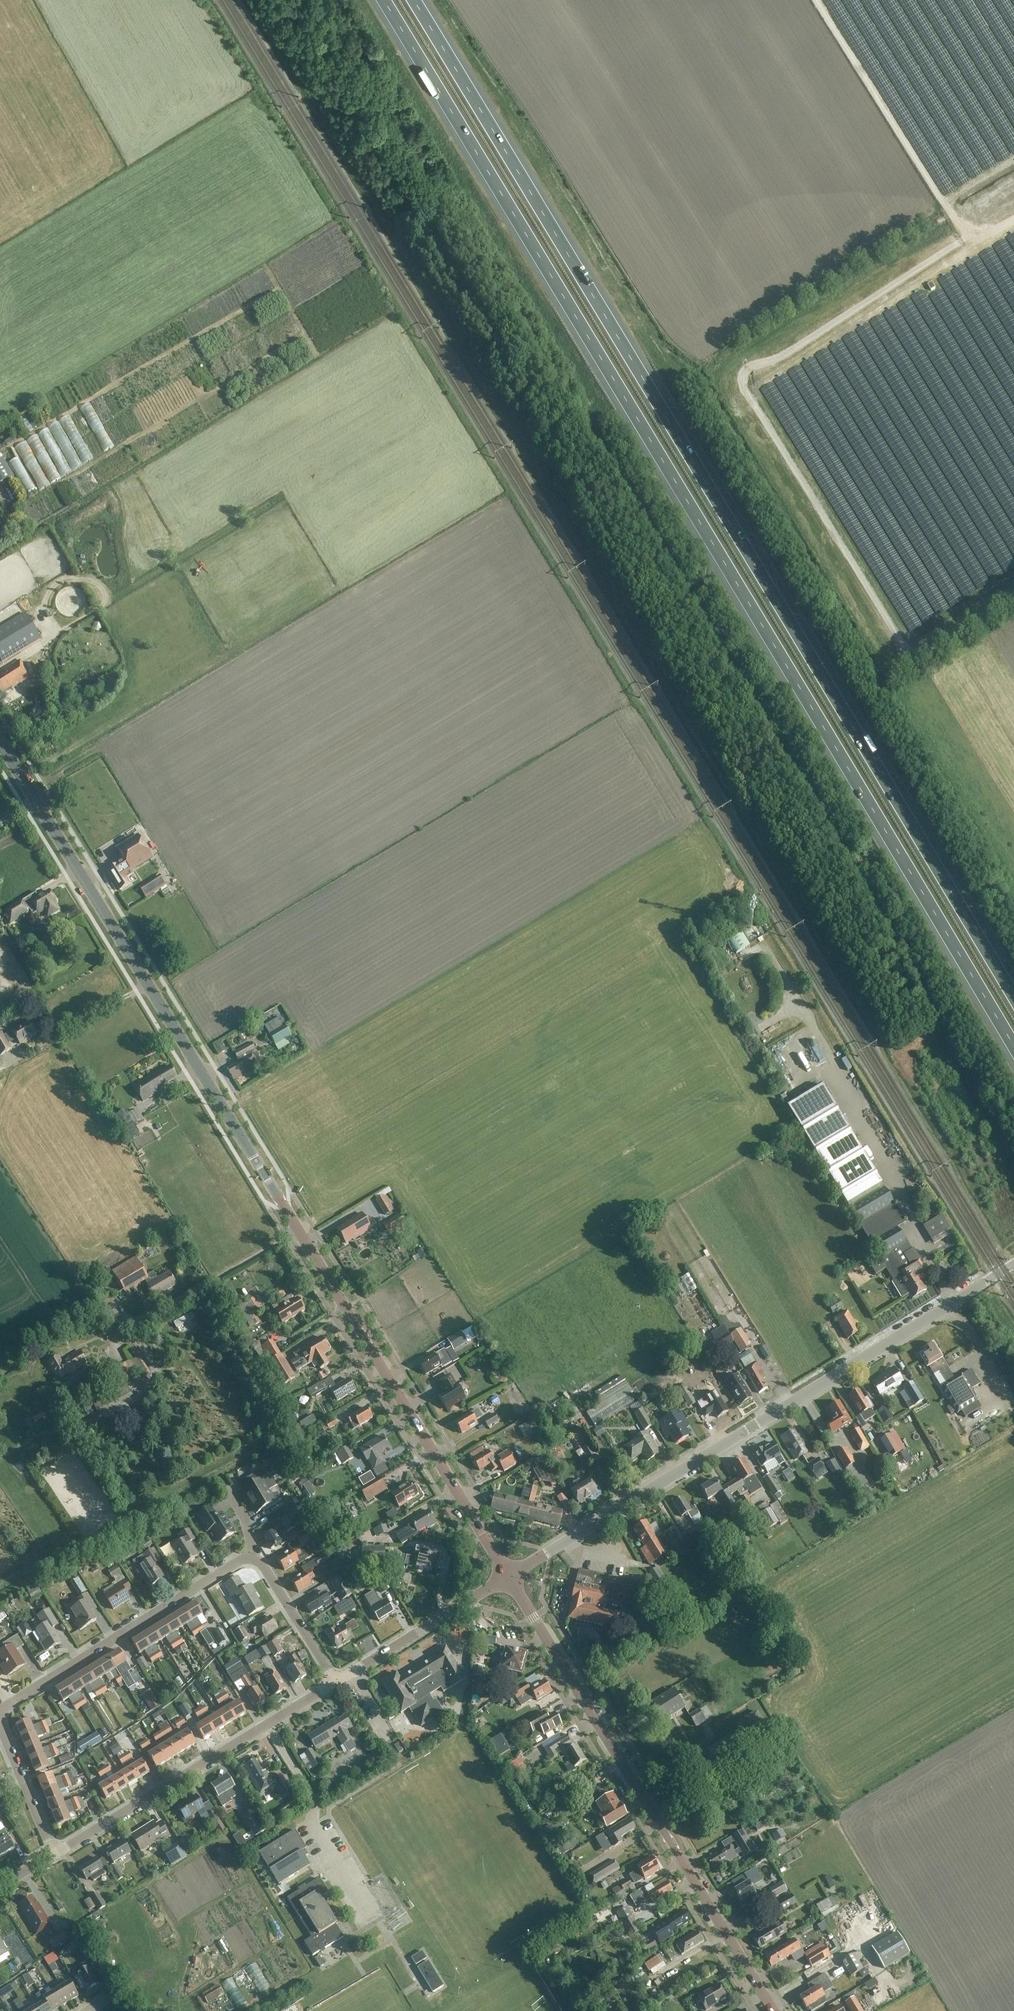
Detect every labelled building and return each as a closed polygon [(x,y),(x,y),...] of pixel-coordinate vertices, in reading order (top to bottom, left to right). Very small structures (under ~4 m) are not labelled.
[(132,419),(135,427),(145,423),(142,415),(132,419)] [(1,445),(9,444),(8,435),(1,435),(1,445)] [(18,459),(36,488),(43,484),(25,454),(18,459)] [(3,459),(0,461),(0,485),(14,476),(3,459)] [(74,581),(85,577),(82,567),(71,571),(74,581)] [(2,663),(40,640),(25,615),(0,630),(0,659),(2,663)] [(32,649),(34,653),(50,645),(48,641),(32,649)] [(51,644),(34,655),(38,660),(54,650),(51,644)] [(0,677),(0,696),(1,697),(30,678),(19,660),(3,671),(4,674),(0,677)] [(130,885),(126,879),(133,875),(131,871),(152,858),(139,835),(116,849),(123,860),(115,865),(116,866),(108,871),(119,891),(130,885)] [(163,880),(143,893),(146,898),(166,885),(163,880)] [(58,910),(54,904),(56,903),(49,892),(38,898),(35,893),(3,912),(10,924),(29,912),(32,918),(43,910),(47,917),(58,910)] [(284,1025),(283,1026),(279,1019),(265,1027),(269,1034),(276,1046),(291,1037),(284,1025)] [(4,1036),(2,1033),(0,1034),(0,1054),(1,1057),(12,1050),(9,1045),(16,1041),(20,1047),(38,1036),(29,1020),(12,1030),(13,1032),(4,1037),(4,1036)] [(240,1062),(227,1069),(234,1081),(258,1067),(257,1064),(261,1061),(257,1053),(252,1056),(251,1054),(250,1052),(254,1049),(251,1043),(233,1053),(237,1059),(238,1059),(240,1062)] [(161,1071),(134,1088),(142,1101),(159,1091),(157,1088),(161,1085),(161,1086),(175,1077),(171,1069),(163,1074),(161,1071)] [(927,1275),(918,1261),(917,1262),(915,1259),(917,1258),(913,1251),(911,1252),(906,1244),(905,1244),(896,1228),(904,1223),(821,1085),(787,1106),(893,1282),(892,1283),(902,1298),(908,1294),(912,1300),(925,1292),(918,1280),(927,1275)] [(125,1110),(115,1116),(130,1140),(139,1135),(134,1127),(143,1121),(137,1111),(128,1116),(125,1110)] [(387,1194),(396,1209),(405,1204),(397,1188),(387,1194)] [(911,1201),(919,1215),(924,1212),(921,1206),(928,1202),(923,1194),(911,1201)] [(376,1200),(385,1215),(394,1210),(385,1195),(376,1200)] [(337,1230),(346,1244),(353,1239),(353,1241),(371,1230),(361,1214),(347,1222),(348,1223),(337,1230)] [(926,1233),(934,1245),(945,1239),(953,1234),(942,1215),(922,1227),(926,1233)] [(401,1222),(391,1227),(394,1232),(404,1227),(401,1222)] [(399,1233),(402,1239),(408,1237),(405,1230),(399,1233)] [(145,1281),(147,1285),(154,1298),(168,1290),(167,1289),(177,1284),(170,1272),(157,1279),(154,1272),(147,1276),(136,1257),(112,1271),(125,1293),(145,1281)] [(100,1273),(104,1281),(113,1275),(108,1268),(100,1273)] [(730,1291),(724,1294),(732,1308),(738,1304),(730,1291)] [(288,1297),(273,1307),(276,1312),(274,1313),(276,1315),(278,1314),(283,1324),(304,1311),(297,1299),(291,1302),(288,1297)] [(261,1308),(255,1301),(254,1300),(252,1301),(250,1300),(243,1304),(243,1305),(238,1308),(248,1324),(251,1322),(254,1326),(257,1324),(261,1322),(255,1314),(261,1311),(260,1309),(261,1308)] [(828,1310),(847,1339),(864,1329),(846,1300),(828,1310)] [(723,1328),(711,1335),(720,1350),(732,1343),(723,1328)] [(740,1329),(729,1336),(740,1353),(752,1346),(740,1329)] [(461,1332),(447,1340),(454,1351),(468,1343),(461,1332)] [(295,1359),(290,1363),(296,1372),(314,1361),(320,1370),(328,1365),(322,1356),(329,1352),(328,1350),(329,1348),(327,1344),(324,1345),(320,1338),(293,1355),(295,1359)] [(262,1349),(269,1361),(278,1356),(270,1343),(262,1349)] [(770,1349),(778,1355),(782,1350),(774,1344),(770,1349)] [(926,1351),(919,1355),(927,1369),(929,1368),(933,1375),(941,1388),(957,1414),(978,1401),(971,1390),(979,1385),(970,1370),(954,1380),(946,1367),(942,1359),(933,1344),(925,1349),(926,1351)] [(434,1355),(419,1364),(425,1375),(441,1366),(442,1368),(452,1362),(444,1350),(435,1356),(434,1355)] [(58,1379),(86,1364),(79,1351),(61,1361),(59,1356),(48,1362),(58,1379)] [(765,1379),(755,1363),(748,1351),(738,1357),(745,1369),(744,1370),(758,1394),(767,1389),(762,1381),(765,1379)] [(130,1361),(142,1377),(150,1373),(140,1356),(130,1361)] [(280,1358),(278,1356),(279,1356),(278,1356),(269,1361),(270,1362),(270,1361),(273,1367),(278,1375),(284,1386),(295,1379),(288,1368),(282,1357),(280,1358)] [(137,1374),(130,1361),(129,1360),(114,1369),(122,1383),(137,1374)] [(142,1377),(130,1361),(137,1374),(140,1378),(142,1377)] [(329,1377),(336,1372),(332,1367),(326,1371),(329,1377)] [(885,1376),(872,1384),(879,1396),(892,1388),(893,1389),(902,1384),(893,1368),(883,1374),(885,1376)] [(703,1372),(705,1380),(714,1376),(711,1369),(703,1372)] [(751,1399),(742,1385),(736,1375),(724,1382),(736,1401),(737,1400),(740,1406),(751,1399)] [(447,1410),(465,1399),(456,1385),(455,1386),(449,1376),(438,1383),(444,1393),(438,1396),(447,1410)] [(594,1426),(637,1399),(622,1376),(594,1394),(601,1404),(586,1413),(594,1426)] [(348,1380),(329,1391),(336,1402),(354,1391),(348,1380)] [(903,1388),(911,1401),(906,1404),(909,1409),(923,1401),(911,1383),(903,1388)] [(126,1384),(110,1393),(111,1395),(115,1404),(116,1405),(133,1396),(126,1384)] [(319,1385),(308,1393),(312,1399),(323,1392),(319,1385)] [(696,1404),(684,1385),(677,1389),(689,1408),(696,1404)] [(850,1397),(849,1398),(860,1416),(864,1423),(875,1416),(871,1409),(873,1408),(866,1398),(863,1400),(858,1392),(855,1394),(853,1393),(850,1395),(850,1397)] [(111,1395),(93,1403),(97,1413),(115,1404),(111,1395)] [(683,1401),(680,1395),(676,1398),(674,1399),(678,1404),(683,1401)] [(495,1396),(489,1400),(493,1406),(499,1403),(495,1396)] [(709,1405),(705,1399),(697,1404),(705,1417),(713,1412),(717,1419),(728,1412),(719,1399),(709,1405)] [(652,1426),(641,1409),(642,1409),(638,1403),(630,1407),(635,1414),(634,1415),(644,1431),(652,1426)] [(831,1434),(850,1422),(838,1403),(828,1409),(835,1420),(826,1425),(831,1434)] [(888,1407),(897,1418),(902,1414),(892,1403),(888,1407)] [(877,1412),(884,1424),(893,1419),(886,1406),(877,1412)] [(352,1415),(347,1418),(354,1430),(359,1427),(372,1419),(365,1409),(353,1416),(352,1415)] [(470,1414),(455,1423),(461,1434),(477,1424),(475,1421),(481,1417),(477,1410),(471,1414),(470,1414)] [(50,1422),(45,1413),(32,1420),(37,1429),(50,1422)] [(311,1414),(298,1422),(303,1429),(316,1421),(311,1414)] [(670,1434),(676,1444),(688,1437),(682,1426),(686,1424),(680,1414),(673,1418),(672,1417),(663,1423),(662,1420),(657,1424),(665,1437),(670,1434)] [(494,1415),(483,1421),(487,1428),(498,1421),(494,1415)] [(328,1430),(337,1424),(334,1420),(325,1425),(328,1430)] [(518,1428),(525,1438),(537,1431),(531,1420),(518,1428)] [(51,1429),(59,1433),(62,1426),(54,1422),(51,1429)] [(603,1433),(600,1427),(593,1431),(596,1438),(603,1433)] [(869,1446),(859,1428),(850,1433),(860,1451),(869,1446)] [(89,1445),(80,1431),(71,1437),(81,1451),(89,1445)] [(793,1431),(781,1438),(795,1461),(807,1453),(793,1431)] [(575,1435),(572,1437),(580,1450),(581,1449),(590,1465),(600,1459),(596,1452),(594,1453),(589,1444),(581,1432),(575,1435)] [(634,1441),(623,1448),(631,1460),(642,1454),(647,1462),(659,1455),(646,1433),(634,1440),(634,1441)] [(879,1440),(890,1459),(899,1454),(888,1435),(879,1440)] [(382,1437),(360,1450),(366,1461),(368,1460),(374,1470),(372,1471),(377,1478),(388,1471),(384,1464),(385,1464),(380,1456),(380,1455),(378,1453),(382,1451),(389,1447),(382,1437)] [(772,1443),(753,1455),(762,1467),(774,1460),(778,1466),(784,1462),(780,1456),(780,1455),(772,1443)] [(910,1463),(924,1456),(917,1445),(904,1452),(910,1463)] [(346,1447),(335,1454),(341,1466),(353,1459),(346,1447)] [(846,1448),(835,1455),(844,1469),(855,1463),(846,1448)] [(470,1456),(473,1461),(472,1461),(479,1471),(487,1466),(491,1472),(497,1468),(493,1463),(494,1462),(487,1452),(483,1455),(480,1449),(470,1456)] [(507,1451),(498,1457),(501,1463),(499,1464),(504,1472),(518,1463),(512,1454),(510,1456),(507,1451)] [(899,1454),(892,1458),(900,1471),(907,1466),(899,1454)] [(266,1461),(273,1473),(282,1468),(274,1455),(266,1461)] [(536,1468),(545,1463),(541,1455),(534,1459),(536,1468)] [(807,1465),(813,1476),(817,1481),(827,1474),(818,1458),(807,1465)] [(834,1478),(842,1473),(843,1473),(835,1459),(833,1459),(826,1464),(834,1478)] [(747,1512),(753,1507),(747,1497),(761,1489),(758,1484),(743,1460),(730,1468),(737,1479),(725,1487),(730,1495),(736,1491),(741,1500),(740,1501),(747,1512)] [(867,1484),(855,1463),(844,1469),(857,1490),(867,1484)] [(539,1482),(541,1481),(549,1483),(552,1488),(557,1485),(552,1475),(546,1464),(533,1471),(539,1482)] [(255,1483),(242,1491),(249,1503),(268,1491),(276,1486),(269,1474),(266,1476),(262,1470),(251,1477),(255,1483)] [(770,1475),(782,1493),(788,1489),(777,1471),(770,1475)] [(370,1472),(358,1479),(363,1487),(374,1480),(370,1472)] [(769,1475),(762,1479),(774,1497),(780,1493),(769,1475)] [(361,1491),(368,1502),(387,1490),(380,1479),(361,1491)] [(729,1496),(730,1495),(725,1487),(720,1490),(714,1481),(706,1486),(705,1484),(699,1488),(701,1489),(700,1490),(707,1501),(712,1497),(718,1494),(731,1514),(738,1510),(729,1496)] [(309,1482),(303,1486),(310,1497),(316,1493),(309,1482)] [(575,1491),(570,1494),(577,1505),(595,1494),(594,1491),(596,1490),(592,1484),(590,1485),(588,1483),(580,1488),(577,1482),(571,1485),(575,1491)] [(390,1494),(394,1500),(395,1500),(400,1508),(407,1504),(406,1502),(418,1494),(411,1483),(404,1487),(404,1486),(390,1494)] [(562,1512),(534,1505),(538,1488),(532,1487),(528,1503),(529,1504),(525,1519),(558,1527),(562,1512)] [(523,1489),(521,1497),(529,1499),(531,1491),(523,1489)] [(273,1514),(284,1507),(277,1494),(271,1497),(268,1491),(249,1503),(256,1514),(269,1507),(273,1514)] [(491,1510),(525,1519),(529,1504),(528,1503),(495,1495),(491,1510)] [(682,1498),(673,1504),(681,1517),(685,1515),(686,1517),(688,1516),(694,1526),(702,1521),(699,1515),(698,1515),(693,1507),(689,1509),(682,1498)] [(778,1503),(782,1509),(789,1506),(786,1499),(778,1503)] [(760,1516),(752,1521),(761,1534),(768,1529),(769,1530),(779,1524),(769,1509),(770,1509),(769,1508),(770,1507),(766,1502),(761,1506),(765,1512),(759,1515),(760,1516)] [(770,1507),(769,1508),(770,1509),(781,1526),(788,1522),(776,1503),(770,1507)] [(758,1514),(753,1507),(747,1512),(751,1519),(758,1514)] [(211,1530),(220,1543),(234,1534),(222,1514),(216,1518),(210,1508),(196,1516),(207,1533),(211,1530)] [(407,1526),(395,1534),(401,1544),(418,1533),(417,1531),(426,1526),(427,1528),(436,1523),(428,1510),(405,1523),(407,1526)] [(279,1521),(279,1522),(281,1524),(282,1527),(286,1534),(295,1528),(294,1526),(299,1523),(293,1513),(288,1516),(279,1521)] [(269,1525),(268,1526),(272,1533),(273,1532),(273,1533),(282,1527),(281,1524),(279,1522),(278,1520),(269,1525)] [(645,1522),(633,1530),(644,1548),(640,1551),(649,1566),(666,1555),(645,1522)] [(385,1526),(374,1530),(376,1538),(388,1533),(385,1526)] [(272,1533),(263,1539),(271,1550),(280,1544),(281,1545),(286,1541),(282,1535),(286,1533),(282,1527),(273,1533),(273,1532),(272,1533)] [(183,1541),(172,1548),(184,1567),(198,1558),(190,1544),(196,1541),(190,1530),(180,1536),(183,1541)] [(308,1533),(297,1540),(301,1546),(291,1552),(291,1551),(277,1560),(284,1571),(297,1563),(299,1565),(305,1561),(312,1557),(304,1546),(313,1540),(308,1533)] [(142,1545),(145,1551),(152,1546),(148,1540),(142,1545)] [(385,1562),(384,1547),(361,1548),(362,1563),(385,1562)] [(400,1557),(399,1564),(414,1567),(414,1569),(431,1572),(433,1561),(435,1561),(437,1552),(417,1548),(415,1557),(417,1557),(416,1560),(400,1557)] [(159,1559),(153,1550),(142,1557),(146,1563),(134,1570),(141,1581),(143,1580),(148,1588),(163,1579),(153,1563),(159,1559)] [(326,1554),(314,1561),(318,1567),(330,1560),(326,1554)] [(116,1565),(108,1571),(112,1577),(113,1577),(120,1572),(116,1565)] [(651,1572),(649,1573),(655,1583),(657,1582),(662,1579),(656,1568),(651,1572)] [(309,1582),(314,1578),(318,1576),(313,1569),(309,1571),(304,1574),(291,1583),(298,1594),(311,1585),(309,1582)] [(368,1573),(382,1594),(388,1590),(374,1569),(368,1573)] [(359,1575),(365,1585),(372,1580),(368,1573),(366,1570),(359,1575)] [(576,1583),(568,1617),(624,1630),(628,1616),(620,1614),(626,1587),(606,1583),(606,1582),(597,1580),(597,1582),(593,1582),(595,1574),(579,1570),(576,1583)] [(386,1579),(391,1589),(397,1586),(391,1576),(386,1579)] [(631,1576),(630,1584),(649,1588),(650,1580),(631,1576)] [(238,1577),(224,1585),(231,1597),(235,1595),(243,1607),(244,1610),(248,1617),(263,1608),(254,1594),(256,1593),(251,1586),(245,1589),(238,1577)] [(341,1577),(330,1583),(342,1603),(352,1597),(344,1582),(341,1577)] [(105,1594),(104,1595),(113,1610),(129,1599),(125,1592),(131,1589),(125,1580),(114,1587),(114,1588),(105,1594)] [(676,1601),(669,1590),(663,1594),(669,1605),(676,1601)] [(311,1615),(324,1606),(325,1608),(333,1604),(329,1598),(327,1599),(324,1594),(326,1593),(324,1591),(317,1595),(317,1596),(304,1605),(311,1615)] [(373,1591),(364,1598),(371,1609),(379,1622),(393,1613),(385,1600),(380,1603),(373,1591)] [(80,1606),(72,1611),(78,1621),(75,1623),(81,1631),(96,1622),(89,1609),(94,1605),(88,1595),(78,1601),(80,1606)] [(356,1607),(351,1599),(353,1597),(352,1597),(342,1603),(333,1608),(339,1618),(356,1607)] [(195,1603),(184,1610),(199,1634),(205,1630),(202,1626),(207,1623),(202,1615),(195,1603)] [(44,1626),(37,1630),(44,1641),(40,1643),(46,1652),(61,1643),(50,1626),(56,1622),(49,1610),(38,1617),(44,1626)] [(181,1628),(186,1625),(194,1637),(199,1634),(184,1610),(173,1617),(181,1628)] [(173,1617),(163,1624),(178,1647),(179,1647),(182,1652),(187,1649),(176,1632),(181,1628),(173,1617)] [(237,1625),(233,1618),(228,1622),(232,1628),(237,1625)] [(261,1622),(250,1629),(253,1635),(260,1631),(264,1638),(272,1633),(272,1632),(277,1628),(270,1618),(262,1623),(261,1622)] [(33,1620),(28,1625),(33,1630),(38,1625),(33,1620)] [(333,1628),(326,1632),(330,1637),(329,1637),(336,1648),(346,1641),(346,1642),(352,1638),(350,1634),(359,1628),(354,1620),(345,1626),(345,1627),(336,1633),(333,1628)] [(160,1642),(165,1638),(173,1650),(178,1647),(163,1624),(152,1630),(160,1642)] [(250,1639),(242,1627),(232,1633),(239,1645),(250,1639)] [(218,1629),(211,1634),(218,1646),(226,1642),(218,1629)] [(152,1630),(142,1637),(157,1661),(162,1657),(155,1645),(160,1642),(152,1630)] [(0,1653),(0,1658),(4,1665),(1,1667),(6,1676),(24,1666),(15,1651),(23,1646),(17,1636),(2,1644),(6,1650),(0,1653)] [(138,1655),(144,1651),(152,1664),(157,1661),(142,1637),(131,1644),(138,1655)] [(276,1640),(266,1646),(273,1659),(283,1652),(276,1640)] [(265,1647),(256,1653),(261,1660),(270,1655),(265,1647)] [(504,1656),(500,1669),(521,1675),(526,1654),(501,1647),(499,1654),(504,1656)] [(435,1706),(429,1696),(441,1688),(443,1693),(452,1688),(465,1679),(445,1648),(432,1656),(435,1659),(426,1665),(425,1663),(399,1680),(396,1674),(381,1683),(401,1714),(411,1708),(414,1713),(413,1714),(422,1727),(434,1719),(436,1722),(445,1716),(438,1705),(435,1706)] [(119,1651),(108,1657),(123,1682),(125,1684),(128,1690),(135,1686),(127,1673),(131,1671),(126,1662),(119,1651)] [(291,1666),(284,1670),(289,1678),(290,1677),(294,1684),(305,1677),(301,1670),(302,1670),(292,1655),(287,1658),(291,1666)] [(110,1672),(118,1685),(120,1688),(125,1684),(123,1682),(108,1657),(97,1664),(105,1675),(110,1672)] [(136,1661),(138,1664),(143,1671),(149,1668),(145,1661),(143,1657),(136,1661)] [(234,1685),(241,1681),(247,1691),(256,1685),(250,1675),(248,1676),(244,1669),(244,1670),(237,1658),(223,1667),(234,1685)] [(107,1691),(99,1679),(105,1675),(97,1664),(87,1670),(102,1694),(107,1691)] [(186,1666),(186,1682),(199,1682),(198,1666),(186,1666)] [(473,1666),(472,1676),(481,1677),(482,1667),(473,1666)] [(84,1689),(89,1685),(97,1698),(102,1694),(87,1670),(76,1677),(84,1689)] [(272,1677),(266,1681),(275,1696),(285,1689),(276,1674),(273,1670),(269,1673),(272,1677)] [(86,1704),(78,1692),(84,1689),(76,1677),(66,1684),(81,1708),(86,1704)] [(526,1684),(511,1693),(516,1700),(520,1707),(534,1698),(536,1701),(551,1692),(544,1681),(529,1690),(526,1684)] [(62,1702),(68,1698),(76,1711),(81,1708),(66,1684),(55,1690),(62,1702)] [(254,1708),(266,1701),(257,1687),(245,1694),(254,1708)] [(141,1695),(151,1711),(160,1705),(150,1690),(141,1695)] [(233,1706),(225,1693),(223,1690),(218,1693),(220,1696),(224,1701),(225,1703),(228,1709),(228,1708),(235,1720),(245,1714),(238,1702),(233,1706)] [(651,1705),(662,1722),(684,1708),(673,1691),(651,1705)] [(220,1696),(215,1699),(218,1705),(224,1701),(220,1696)] [(179,1708),(185,1718),(192,1714),(186,1703),(179,1708)] [(211,1719),(204,1706),(199,1709),(214,1733),(224,1727),(217,1715),(211,1719)] [(228,1708),(228,1709),(217,1715),(224,1727),(235,1720),(228,1708)] [(193,1712),(201,1725),(196,1728),(203,1740),(214,1733),(199,1709),(193,1712)] [(697,1711),(689,1716),(696,1727),(705,1722),(697,1711)] [(716,1768),(745,1750),(746,1750),(748,1742),(750,1743),(769,1732),(763,1722),(757,1712),(738,1723),(741,1727),(741,1729),(742,1730),(745,1733),(744,1736),(737,1734),(707,1752),(716,1768)] [(540,1715),(527,1722),(533,1733),(539,1729),(543,1736),(561,1726),(554,1714),(543,1720),(540,1715)] [(337,1719),(307,1737),(315,1750),(336,1737),(342,1746),(344,1745),(348,1752),(351,1752),(355,1749),(355,1747),(351,1740),(346,1731),(350,1729),(351,1731),(353,1730),(345,1717),(338,1721),(337,1719)] [(16,1726),(21,1738),(47,1727),(45,1721),(31,1727),(29,1721),(16,1726)] [(47,1727),(21,1738),(26,1749),(38,1744),(36,1738),(50,1733),(47,1727)] [(187,1731),(179,1736),(186,1750),(195,1744),(187,1731)] [(567,1735),(543,1750),(550,1760),(557,1756),(556,1755),(561,1752),(567,1763),(570,1762),(573,1768),(585,1761),(575,1746),(570,1749),(568,1746),(573,1744),(567,1735)] [(179,1736),(167,1743),(175,1756),(186,1750),(179,1736)] [(492,1742),(500,1755),(508,1750),(501,1737),(492,1742)] [(167,1743),(158,1749),(165,1762),(175,1756),(167,1743)] [(394,1746),(399,1753),(403,1751),(398,1743),(394,1746)] [(38,1744),(26,1749),(30,1761),(57,1750),(55,1744),(41,1749),(38,1744)] [(370,1751),(375,1759),(382,1755),(378,1747),(370,1751)] [(148,1755),(156,1768),(165,1762),(158,1749),(148,1755)] [(45,1761),(59,1756),(57,1750),(30,1761),(35,1773),(48,1767),(45,1761)] [(311,1751),(305,1755),(310,1763),(305,1767),(313,1779),(318,1776),(313,1768),(320,1764),(311,1751)] [(128,1753),(123,1755),(127,1762),(138,1779),(149,1773),(142,1761),(136,1764),(135,1765),(131,1759),(132,1758),(128,1753)] [(126,1771),(121,1774),(128,1786),(138,1779),(123,1755),(117,1758),(122,1765),(126,1771)] [(530,1756),(526,1760),(531,1765),(535,1761),(530,1756)] [(254,1760),(242,1767),(259,1795),(264,1792),(263,1791),(268,1788),(269,1790),(276,1785),(275,1782),(274,1780),(271,1782),(265,1771),(261,1773),(254,1760)] [(525,1770),(519,1760),(505,1768),(512,1778),(525,1770)] [(107,1765),(101,1769),(102,1769),(117,1792),(128,1786),(121,1774),(115,1778),(112,1772),(107,1765)] [(38,1780),(43,1792),(70,1781),(75,1779),(75,1778),(78,1777),(75,1769),(66,1773),(66,1775),(61,1777),(61,1776),(53,1779),(51,1775),(38,1780)] [(99,1788),(106,1799),(117,1792),(102,1769),(101,1769),(96,1772),(100,1779),(103,1777),(106,1783),(99,1788)] [(281,1775),(273,1779),(274,1780),(277,1785),(283,1796),(291,1791),(281,1775)] [(642,1790),(650,1786),(643,1776),(636,1781),(642,1790)] [(211,1787),(218,1797),(216,1797),(222,1807),(232,1802),(230,1800),(235,1797),(231,1790),(234,1788),(227,1777),(211,1787)] [(43,1792),(48,1803),(61,1798),(58,1792),(72,1787),(70,1781),(43,1792)] [(612,1794),(596,1804),(602,1815),(600,1817),(606,1828),(626,1816),(620,1805),(619,1805),(612,1794)] [(61,1798),(48,1803),(53,1814),(79,1804),(83,1802),(81,1796),(77,1798),(76,1798),(63,1804),(61,1798)] [(177,1808),(181,1814),(179,1815),(184,1823),(192,1818),(191,1817),(204,1809),(196,1796),(177,1808)] [(70,1821),(68,1815),(81,1810),(85,1808),(88,1807),(85,1802),(83,1803),(79,1804),(53,1814),(58,1826),(70,1821)] [(254,1810),(242,1817),(255,1837),(266,1830),(254,1810)] [(225,1831),(213,1811),(207,1815),(219,1834),(225,1831)] [(628,1819),(596,1838),(600,1845),(604,1843),(605,1845),(608,1850),(613,1847),(614,1848),(622,1844),(620,1841),(619,1840),(635,1830),(628,1819)] [(132,1836),(141,1852),(162,1840),(163,1841),(170,1836),(161,1822),(155,1825),(153,1822),(132,1836)] [(786,1836),(782,1829),(771,1835),(776,1842),(786,1836)] [(0,1833),(0,1858),(14,1848),(6,1836),(8,1834),(6,1830),(0,1833)] [(295,1830),(259,1853),(270,1871),(272,1869),(275,1875),(273,1876),(278,1885),(310,1865),(305,1857),(308,1855),(305,1849),(306,1848),(295,1830)] [(738,1850),(734,1852),(730,1846),(705,1861),(710,1869),(718,1864),(720,1867),(737,1857),(736,1856),(740,1853),(742,1857),(753,1850),(741,1831),(730,1838),(738,1850)] [(123,1841),(106,1852),(113,1863),(130,1853),(123,1841)] [(176,1857),(169,1861),(172,1865),(186,1856),(178,1844),(171,1848),(176,1857)] [(259,1857),(255,1850),(249,1854),(254,1860),(259,1857)] [(86,1880),(90,1877),(94,1882),(107,1874),(96,1858),(79,1868),(86,1880)] [(639,1870),(630,1876),(634,1883),(643,1878),(645,1881),(652,1876),(651,1875),(659,1871),(651,1858),(637,1867),(639,1870)] [(615,1860),(588,1875),(594,1885),(620,1869),(615,1860)] [(114,1865),(109,1868),(118,1882),(123,1879),(114,1865)] [(750,1887),(755,1884),(749,1873),(742,1877),(746,1884),(734,1891),(741,1902),(754,1894),(750,1887)] [(742,1877),(732,1884),(736,1890),(746,1884),(742,1877)] [(318,1879),(287,1898),(311,1938),(304,1942),(312,1956),(343,1937),(336,1925),(337,1924),(321,1898),(328,1894),(318,1879)] [(623,1890),(614,1895),(617,1901),(635,1892),(628,1880),(620,1884),(623,1890)] [(651,1884),(644,1889),(652,1903),(672,1892),(665,1880),(653,1887),(651,1884)] [(787,1891),(782,1882),(769,1889),(774,1898),(787,1891)] [(863,1897),(869,1905),(879,1899),(874,1890),(863,1897)] [(95,1894),(83,1901),(91,1913),(97,1909),(98,1911),(104,1908),(106,1907),(97,1893),(95,1894)] [(796,1904),(791,1895),(776,1904),(782,1913),(796,1904)] [(19,1905),(37,1934),(51,1926),(40,1908),(38,1909),(31,1898),(19,1905)] [(827,1899),(815,1906),(821,1915),(821,1914),(832,1908),(827,1899)] [(633,1916),(627,1906),(616,1913),(622,1923),(633,1916)] [(91,1913),(90,1913),(95,1921),(101,1917),(98,1911),(97,1909),(91,1913)] [(651,1940),(653,1944),(655,1946),(668,1939),(664,1932),(667,1930),(669,1934),(690,1921),(684,1911),(663,1924),(666,1928),(650,1938),(651,1940)] [(622,1924),(630,1937),(639,1932),(631,1918),(622,1924)] [(769,1929),(770,1929),(766,1932),(765,1930),(759,1934),(760,1935),(754,1939),(759,1949),(777,1938),(778,1939),(786,1934),(779,1922),(769,1929)] [(62,1931),(48,1939),(54,1949),(68,1941),(62,1931)] [(697,1932),(678,1945),(684,1954),(703,1942),(697,1932)] [(909,1953),(896,1932),(871,1949),(884,1969),(909,1953)] [(240,1967),(250,1957),(238,1944),(239,1943),(235,1939),(231,1943),(236,1949),(232,1952),(237,1959),(235,1961),(240,1967)] [(653,1944),(651,1940),(641,1946),(645,1953),(655,1946),(653,1944)] [(794,1940),(764,1957),(771,1968),(800,1950),(794,1940)] [(670,1947),(664,1951),(670,1961),(676,1957),(670,1947)] [(821,1948),(805,1958),(811,1968),(827,1959),(830,1957),(828,1954),(824,1947),(821,1948)] [(422,1952),(411,1958),(415,1965),(426,1959),(422,1952)] [(854,1955),(842,1962),(851,1977),(863,1970),(854,1955)] [(444,1988),(454,1982),(438,1956),(428,1962),(444,1988)] [(77,1974),(78,1976),(74,1978),(82,1991),(85,1989),(86,1991),(98,1984),(92,1973),(97,1970),(91,1959),(80,1965),(83,1970),(77,1974)] [(251,1994),(246,1986),(269,1972),(262,1961),(222,1986),(227,1994),(235,1989),(242,2000),(251,1994)] [(66,1962),(59,1965),(63,1972),(69,1968),(66,1962)] [(427,1962),(417,1969),(433,1993),(443,1986),(427,1962)] [(875,1966),(870,1969),(874,1975),(879,1972),(875,1966)] [(824,1997),(822,1995),(833,1988),(824,1974),(807,1985),(811,1991),(799,1999),(806,2009),(807,2008),(809,2010),(813,2010),(827,2003),(823,1997),(824,1997)] [(20,1980),(24,1987),(33,1982),(30,1975),(20,1980)] [(616,1989),(623,1984),(620,1978),(612,1982),(616,1989)] [(62,1980),(58,1982),(69,2002),(79,1996),(70,1982),(65,1985),(62,1980)] [(57,1990),(52,1993),(60,2007),(69,2002),(58,1982),(54,1985),(57,1990)] [(13,1990),(10,1985),(3,1990),(6,1995),(13,1990)] [(718,1986),(698,1998),(706,2010),(711,2008),(710,2007),(725,1998),(718,1986)] [(214,1991),(218,1998),(220,1997),(223,1995),(219,1988),(214,1991)] [(42,1997),(51,2010),(54,2010),(60,2007),(52,1993),(47,1996),(44,1991),(40,1993),(42,1997)] [(36,2007),(39,2010),(51,2010),(42,1997),(38,1999),(41,2004),(36,2007)] [(845,2002),(851,2010),(858,2010),(861,2010),(859,2007),(853,1997),(845,2002)]
